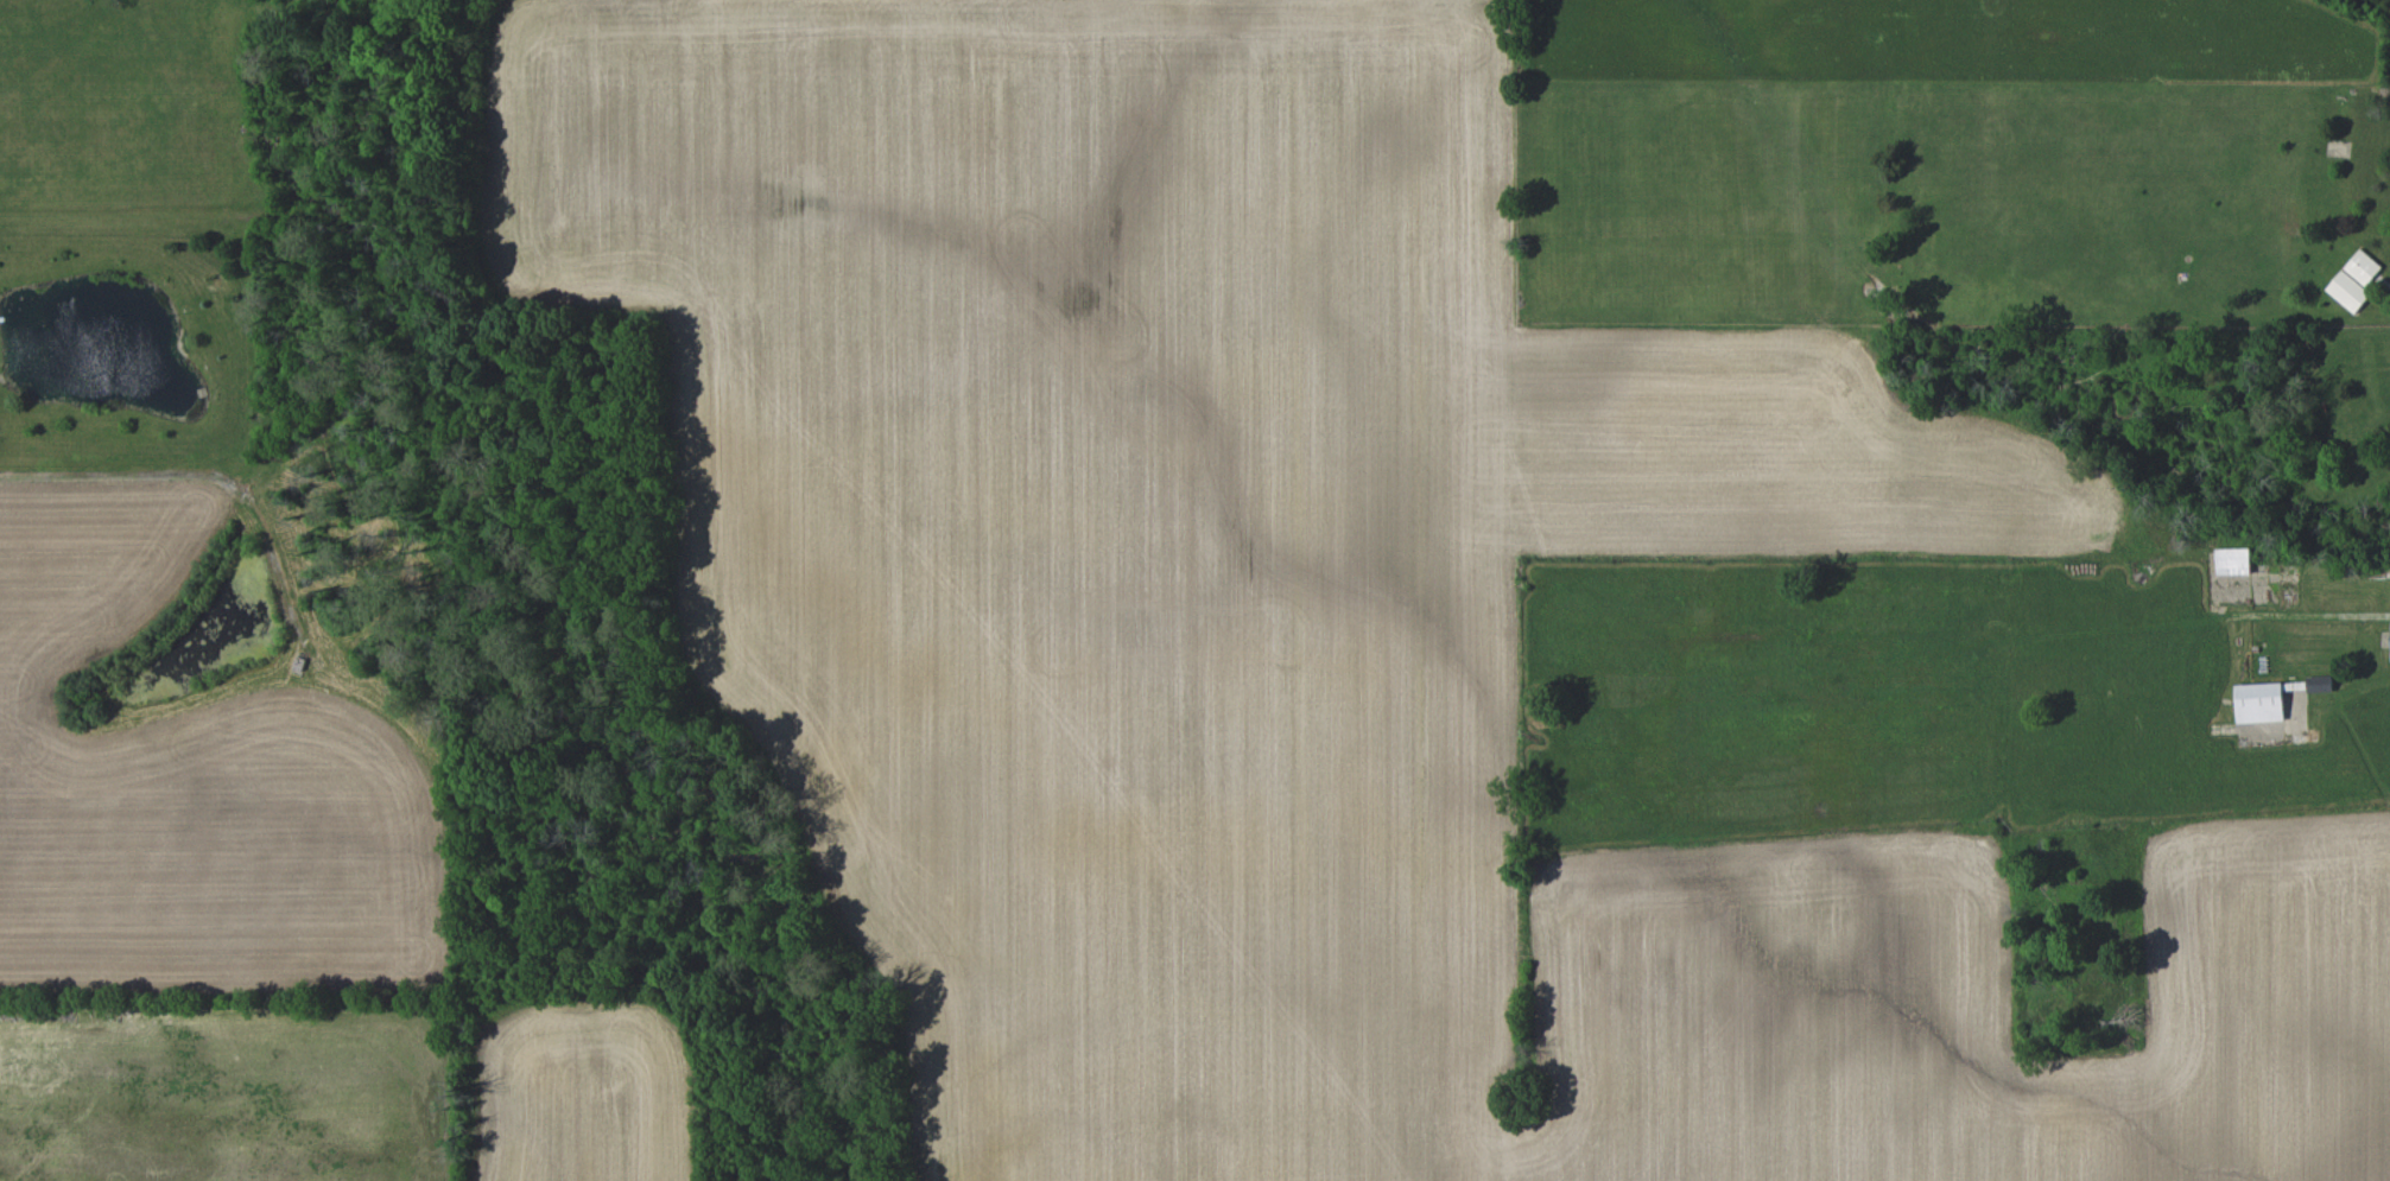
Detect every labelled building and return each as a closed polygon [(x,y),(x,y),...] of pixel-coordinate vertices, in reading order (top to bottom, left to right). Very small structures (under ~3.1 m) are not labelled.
[(2343,268),(2365,286),(2382,267),(2359,248),(2343,268)] [(2356,313),(2371,292),(2339,271),(2325,292),(2356,313)] [(2216,575),(2251,574),(2250,548),(2216,549),(2216,575)] [(2307,692),(2332,692),(2331,676),(2306,676),(2307,692)] [(2284,721),(2283,689),(2306,688),(2306,682),(2235,685),(2236,723),(2284,721)]
